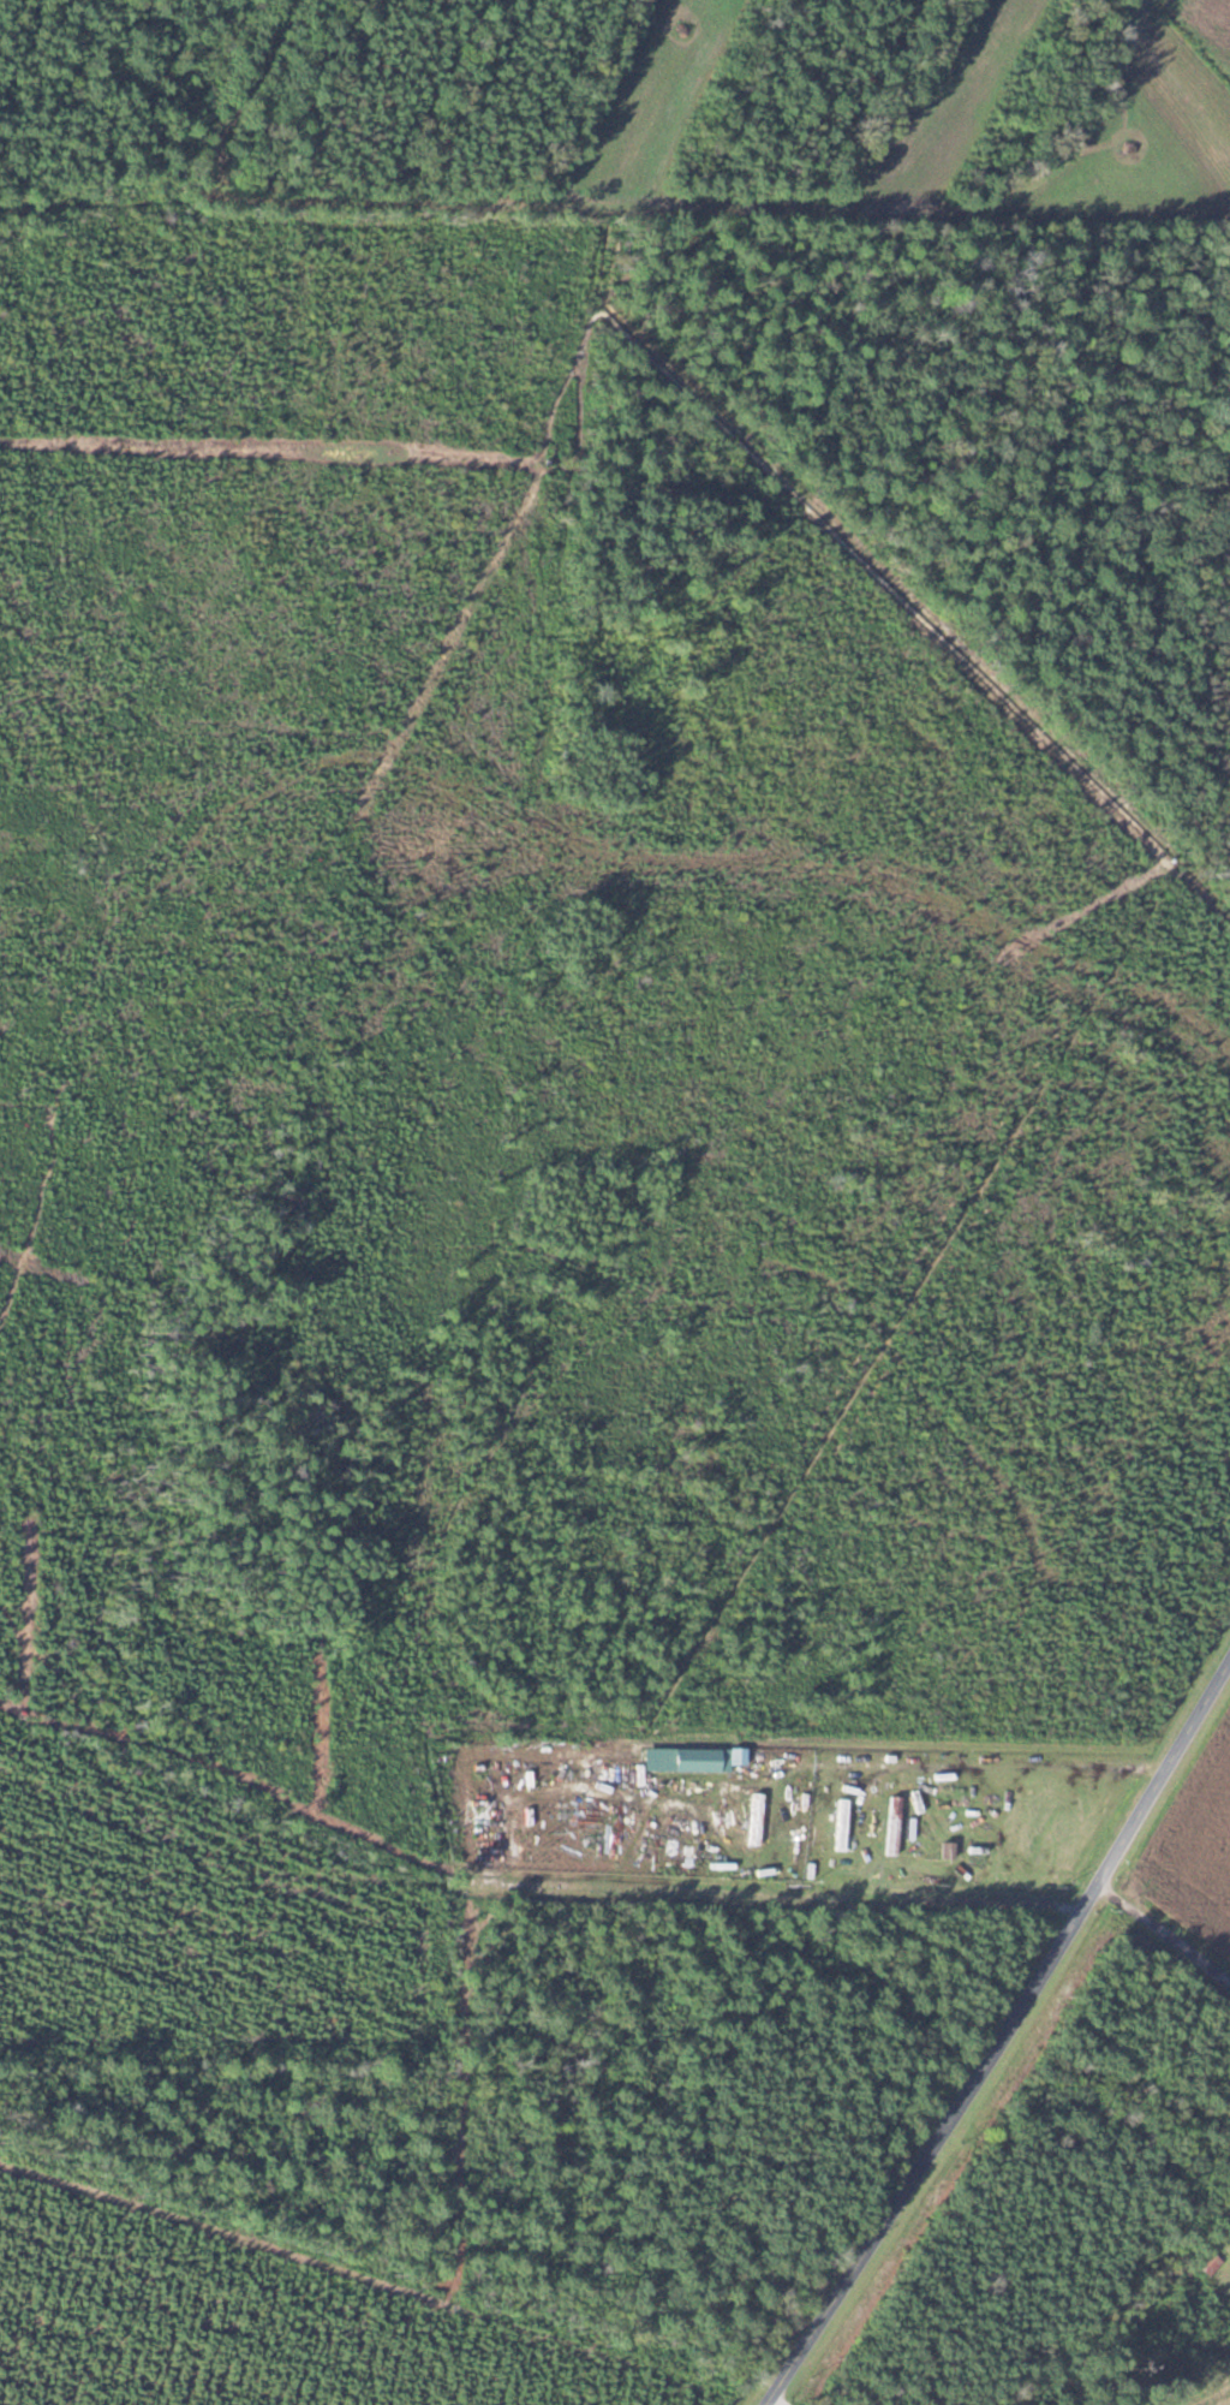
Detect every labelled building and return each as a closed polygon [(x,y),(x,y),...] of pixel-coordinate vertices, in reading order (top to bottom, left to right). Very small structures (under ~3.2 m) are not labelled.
[(762,1792),(750,1792),(750,1844),(762,1844),(762,1792)] [(1222,2260),(1211,2248),(1198,2261),(1209,2273),(1222,2260)]
